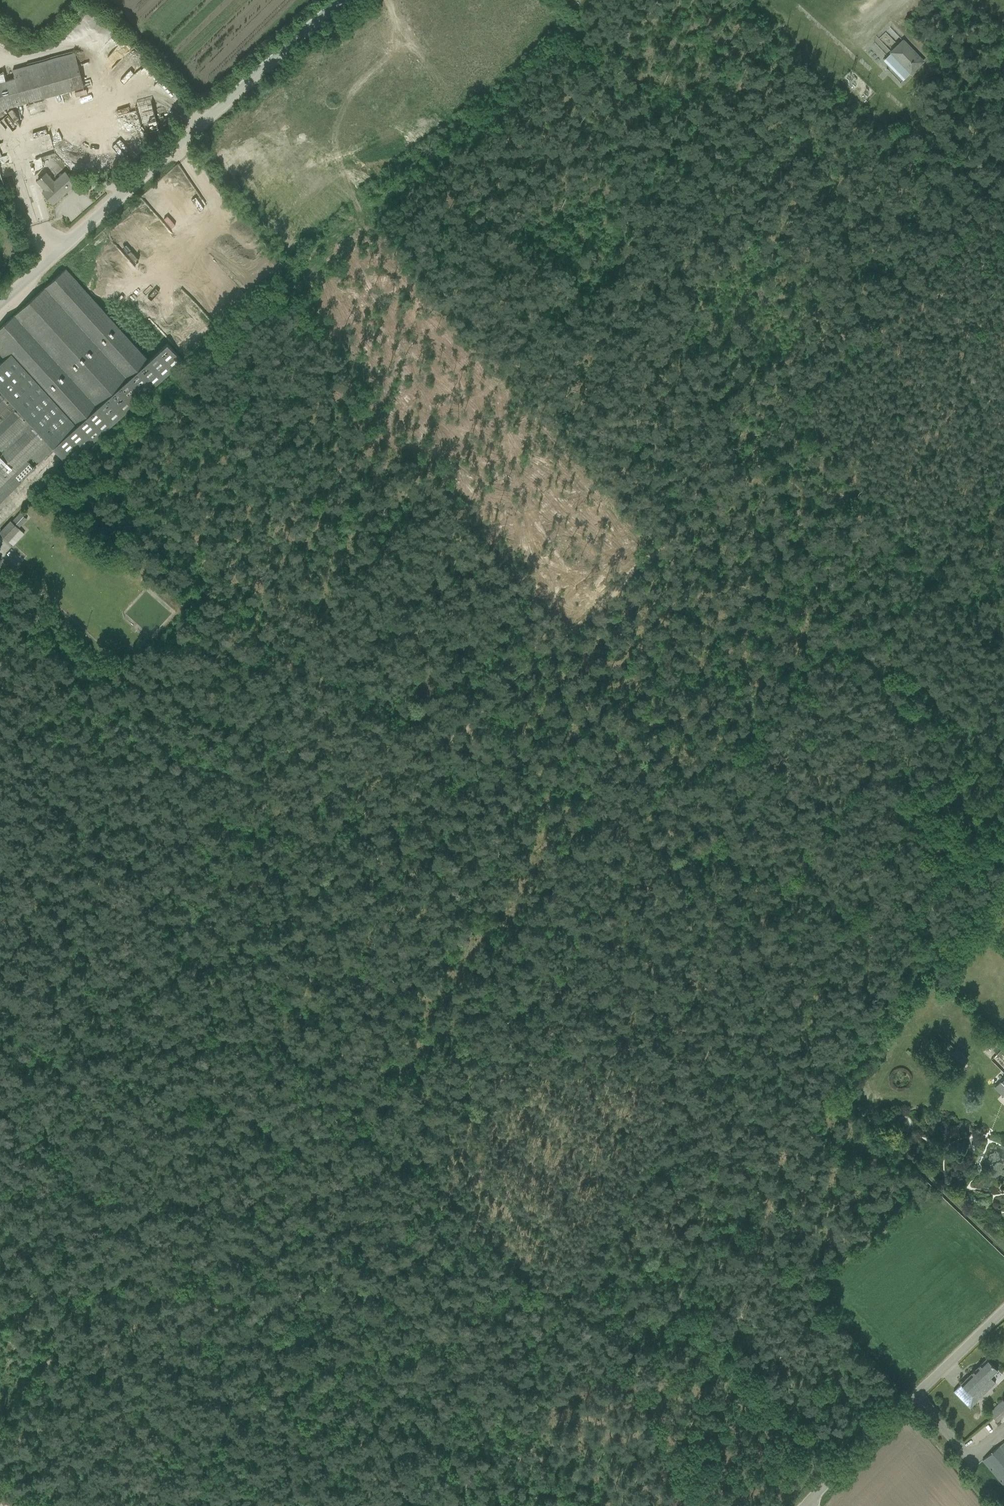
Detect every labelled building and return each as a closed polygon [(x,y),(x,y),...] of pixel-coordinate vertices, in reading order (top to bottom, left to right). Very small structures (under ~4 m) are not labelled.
[(923,61),(903,40),(890,53),(891,53),(884,60),(903,80),(910,73),(910,74),(923,61)] [(12,69),(15,78),(0,82),(0,109),(85,86),(82,77),(80,67),(76,53),(75,52),(12,69)] [(136,103),(143,132),(159,127),(151,99),(136,103)] [(76,183),(74,182),(64,171),(53,180),(46,172),(37,179),(45,189),(42,191),(53,203),(76,183)] [(54,448),(70,465),(184,359),(168,342),(149,359),(66,268),(0,328),(0,352),(7,359),(0,365),(0,503),(54,448)] [(19,527),(27,519),(20,512),(12,521),(11,520),(0,531),(9,540),(21,529),(19,527)] [(967,1059),(955,1049),(950,1055),(961,1065),(967,1059)] [(949,1133),(959,1132),(958,1124),(949,1125),(949,1133)] [(991,1377),(998,1370),(987,1358),(961,1384),(954,1391),(971,1408),(996,1383),(991,1377)] [(1003,1416),(1003,1399),(989,1413),(997,1422),(1003,1416)] [(982,1458),(1003,1485),(1003,1440),(982,1458)]
